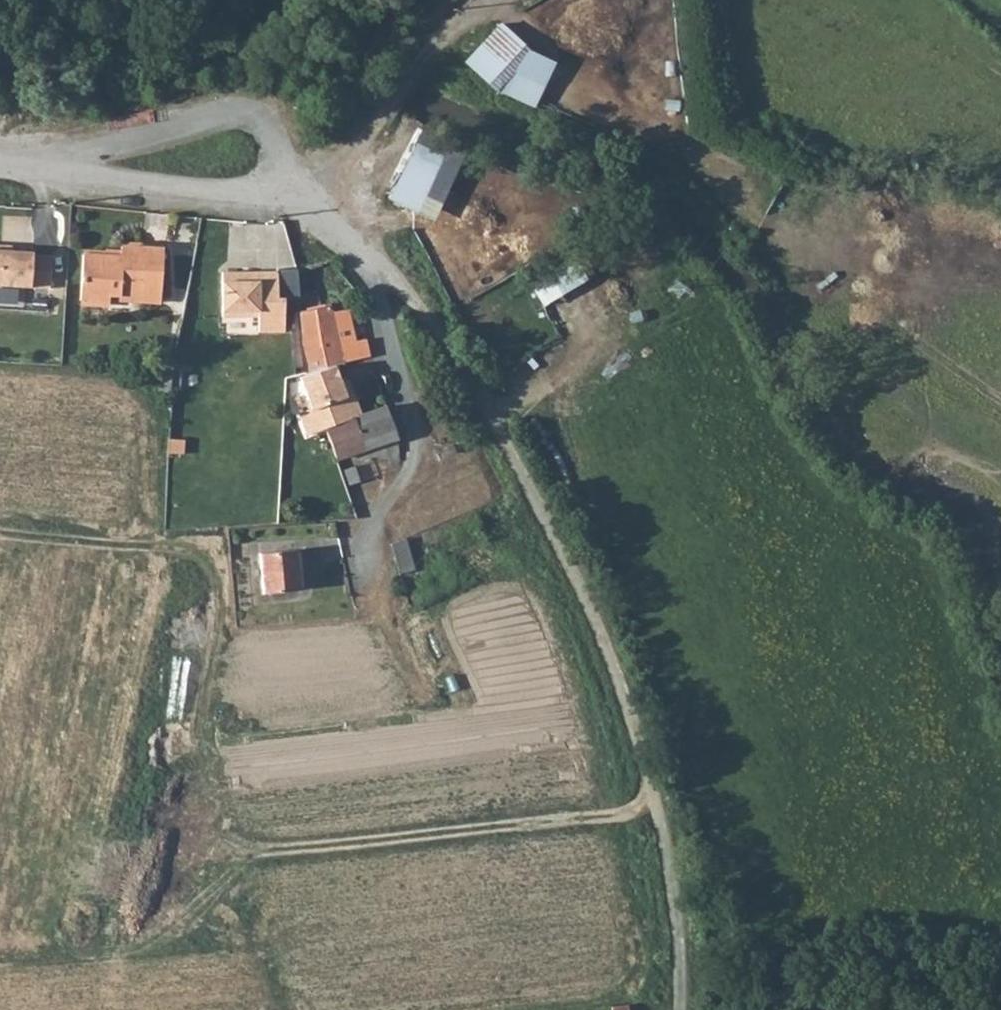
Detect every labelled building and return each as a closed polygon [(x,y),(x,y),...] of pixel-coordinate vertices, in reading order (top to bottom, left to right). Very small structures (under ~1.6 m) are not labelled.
[(501,23),(462,61),(493,90),(532,107),(554,64),(527,47),(501,23)] [(463,149),(417,129),(386,199),(412,210),(420,192),(441,201),(463,149)] [(47,285),(50,253),(31,251),(31,249),(9,247),(0,246),(0,282),(47,285)] [(82,299),(109,301),(110,292),(162,296),(165,249),(124,246),(123,258),(85,254),(82,299)] [(273,271),(221,273),(223,316),(248,315),(248,311),(260,311),(261,330),(284,330),(282,296),(274,297),(273,271)] [(335,363),(342,361),(340,349),(339,339),(355,335),(352,321),(349,309),(333,313),(331,304),(298,312),(303,349),(311,369),(335,363)] [(340,349),(342,361),(370,354),(365,334),(355,335),(358,346),(340,349)] [(339,339),(340,349),(358,346),(355,335),(339,339)] [(160,369),(172,369),(172,362),(172,355),(161,354),(160,369)] [(301,428),(322,421),(350,412),(343,394),(346,393),(344,393),(335,363),(311,369),(300,372),(307,401),(294,406),(301,428)] [(351,391),(346,393),(343,394),(350,412),(357,411),(351,391)] [(322,421),(331,450),(334,457),(395,435),(382,404),(357,411),(350,412),(322,421)] [(423,421),(438,413),(433,406),(420,414),(423,421)] [(341,469),(349,484),(356,481),(348,465),(341,469)] [(257,549),(260,587),(297,583),(295,546),(257,549)]
